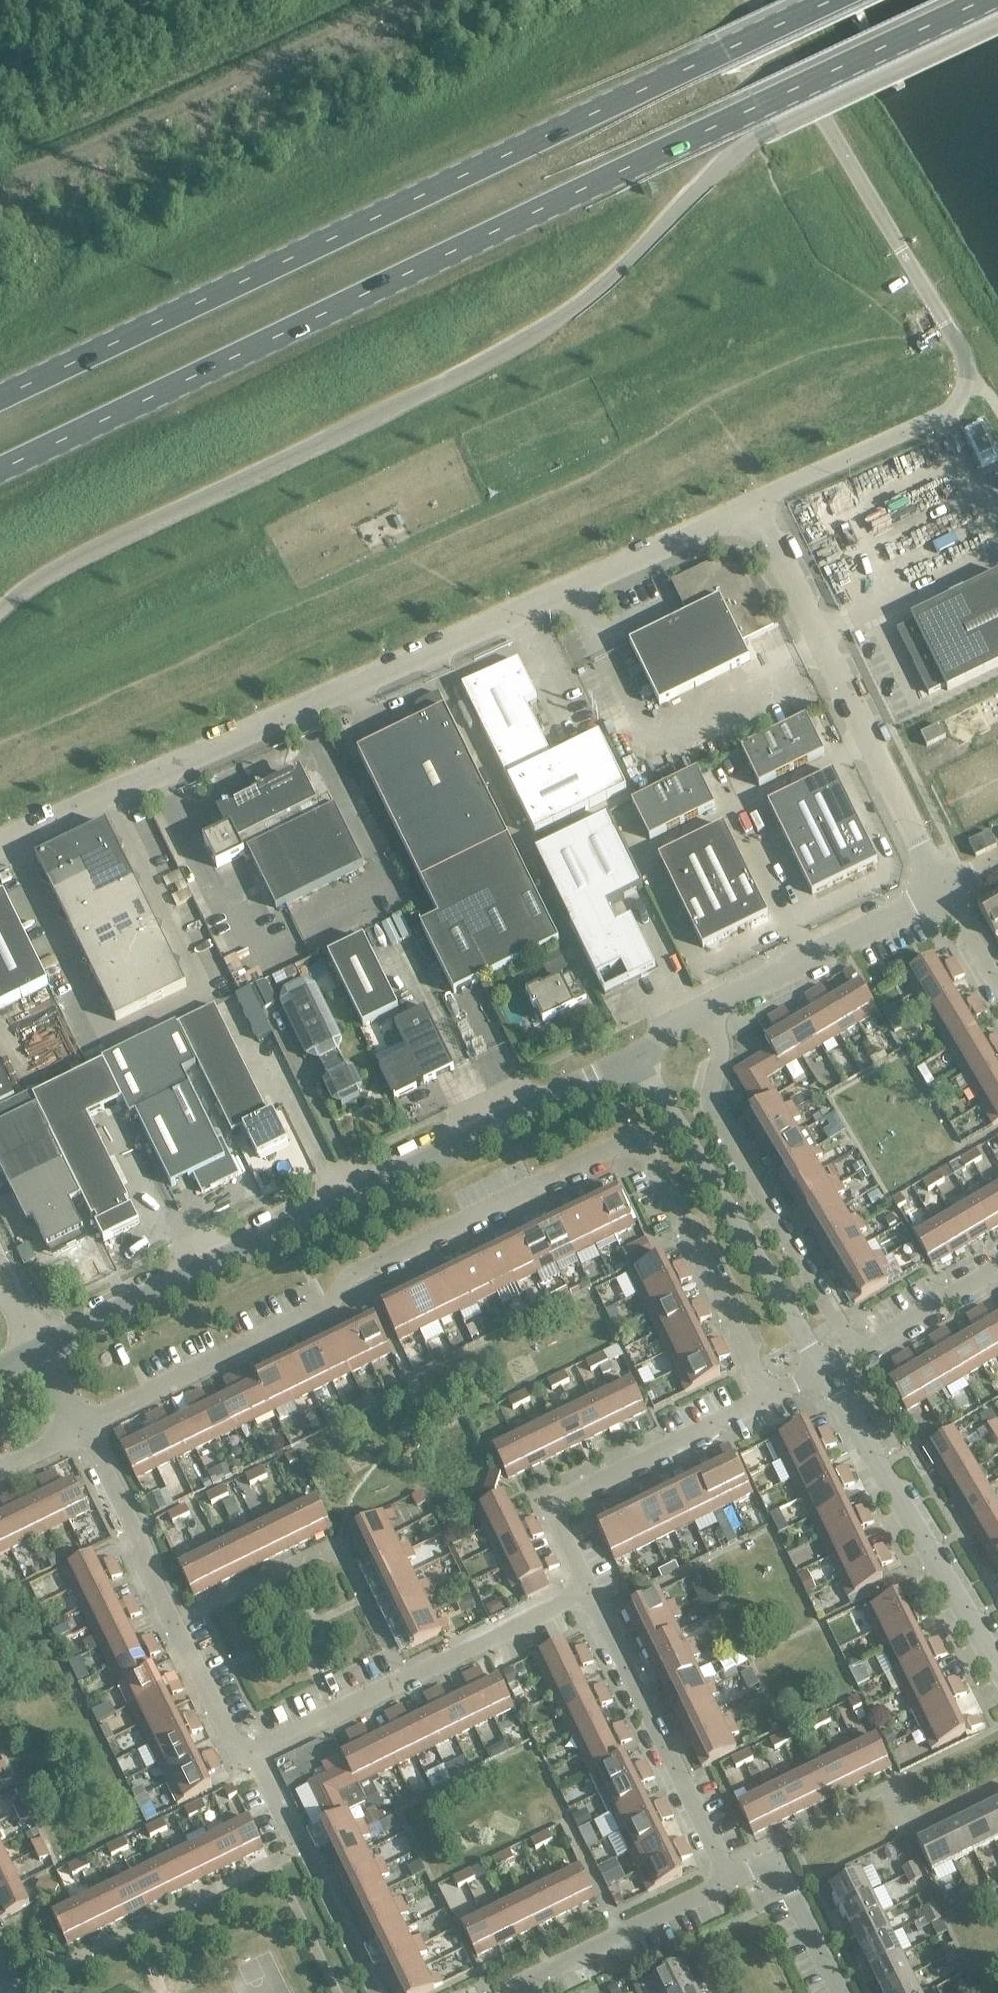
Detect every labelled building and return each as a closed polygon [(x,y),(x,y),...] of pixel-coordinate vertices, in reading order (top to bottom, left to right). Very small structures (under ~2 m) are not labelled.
[(749,661),(739,640),(746,637),(769,626),(749,585),(746,581),(744,578),(740,574),(737,572),(734,570),(730,569),(725,568),(721,567),(718,567),(714,568),(709,569),(705,570),(676,585),(687,607),(691,614),(629,644),(659,705),(749,661)] [(911,617),(913,622),(896,630),(928,694),(944,686),(946,691),(997,665),(997,575),(911,617)] [(462,685),(481,725),(525,703),(536,698),(518,660),(462,685)] [(438,693),(418,702),(420,705),(417,714),(404,720),(407,727),(357,752),(438,917),(421,926),(454,993),(558,942),(454,729),(456,728),(438,693)] [(552,758),(525,703),(481,725),(508,779),(552,758)] [(806,718),(775,733),(784,752),(815,736),(806,718)] [(945,737),(939,725),(921,734),(926,746),(945,737)] [(784,752),(775,733),(741,750),(750,768),(784,752)] [(599,735),(552,758),(508,779),(535,835),(626,790),(599,735)] [(824,754),(815,736),(784,752),(792,770),(824,754)] [(792,770),(784,752),(750,768),(759,786),(792,770)] [(696,771),(664,787),(673,805),(705,789),(696,771)] [(833,772),(799,789),(809,808),(842,792),(833,772)] [(300,777),(257,798),(283,832),(323,812),(318,802),(320,801),(319,800),(313,803),(300,777)] [(673,805),(664,787),(632,803),(641,821),(673,805)] [(714,807),(705,789),(673,805),(682,823),(714,807)] [(809,808),(799,789),(768,804),(777,823),(809,808)] [(850,808),(842,792),(809,808),(817,824),(850,808)] [(283,832),(257,798),(219,817),(220,818),(224,816),(230,828),(204,841),(217,868),(243,855),(246,860),(245,860),(245,861),(252,858),(276,908),(296,899),(281,869),(267,840),(283,832)] [(682,823),(673,805),(641,821),(650,839),(682,823)] [(335,807),(323,812),(283,832),(267,840),(281,869),(349,836),(335,807)] [(817,824),(809,808),(777,823),(785,840),(817,824)] [(861,830),(850,808),(817,824),(828,847),(846,838),(861,830)] [(643,889),(608,817),(535,853),(601,987),(605,994),(655,970),(639,937),(640,937),(631,920),(617,927),(607,907),(643,889)] [(106,823),(70,840),(81,861),(116,843),(106,823)] [(828,847),(817,824),(785,840),(796,862),(812,855),(828,847)] [(723,826),(692,841),(700,858),(732,843),(723,826)] [(877,862),(861,830),(846,838),(862,870),(877,862)] [(975,857),(996,846),(990,833),(989,832),(968,842),(975,857)] [(364,865),(349,836),(281,869),(296,899),(364,865)] [(862,870),(846,838),(828,847),(844,879),(862,870)] [(81,861),(70,840),(36,857),(46,878),(81,861)] [(700,858),(692,841),(658,857),(667,875),(700,858)] [(126,864),(116,843),(81,861),(90,881),(126,864)] [(741,861),(732,843),(700,858),(709,877),(741,861)] [(844,879),(828,847),(812,855),(827,887),(844,879)] [(827,887),(812,855),(796,862),(812,894),(827,887)] [(709,877),(700,858),(667,875),(676,893),(709,877)] [(90,881),(81,861),(46,878),(56,898),(90,881)] [(749,879),(741,861),(709,877),(718,894),(734,887),(749,879)] [(136,884),(126,864),(90,881),(100,901),(136,884)] [(718,894),(709,877),(676,893),(685,911),(701,903),(718,894)] [(767,915),(749,879),(734,887),(752,923),(767,915)] [(100,901),(90,881),(56,898),(65,918),(100,901)] [(146,904),(136,884),(100,901),(110,922),(146,904)] [(752,923),(734,887),(718,894),(736,931),(752,923)] [(736,931),(718,894),(701,903),(719,939),(736,931)] [(4,895),(0,897),(0,1008),(48,985),(4,895)] [(997,895),(978,907),(997,942),(997,896),(997,895)] [(110,922),(100,901),(65,918),(75,939),(110,922)] [(719,939),(701,903),(685,911),(703,947),(719,939)] [(156,925),(146,904),(110,922),(120,942),(156,925)] [(391,919),(381,924),(392,946),(401,941),(391,919)] [(120,942),(110,922),(75,939),(85,959),(120,942)] [(166,945),(156,925),(120,942),(130,962),(166,945)] [(363,937),(327,954),(363,1026),(398,1009),(363,937)] [(130,962),(120,942),(85,959),(95,980),(130,962)] [(176,965),(166,945),(130,962),(140,983),(176,965)] [(559,950),(542,959),(551,976),(568,967),(559,950)] [(944,976),(932,957),(903,974),(915,994),(944,976)] [(960,967),(955,959),(945,965),(949,973),(960,967)] [(140,983),(130,962),(95,980),(105,1000),(140,983)] [(186,986),(176,965),(140,983),(150,1003),(186,986)] [(294,966),(272,977),(276,986),(298,975),(294,966)] [(851,967),(842,972),(848,982),(857,977),(851,967)] [(964,975),(960,967),(949,973),(954,981),(964,975)] [(586,998),(579,983),(575,985),(570,974),(542,988),(541,986),(526,993),(533,1008),(536,1007),(543,1022),(557,1016),(558,1019),(561,1021),(565,1021),(568,1020),(570,1017),(571,1013),(569,1010),(575,1007),(573,1004),(586,998)] [(955,995),(944,976),(915,994),(926,1012),(955,995)] [(306,1056),(319,1060),(337,1052),(342,1039),(315,985),(302,980),(284,989),(279,1003),(306,1056)] [(266,981),(251,988),(262,1010),(277,1002),(266,981)] [(150,1003),(140,983),(105,1000),(115,1020),(150,1003)] [(877,1012),(860,983),(840,994),(858,1024),(877,1012)] [(827,995),(821,985),(812,990),(818,1000),(827,995)] [(818,1000),(812,990),(804,995),(810,1005),(818,1000)] [(858,1024),(840,994),(822,1005),(839,1035),(858,1024)] [(966,1014),(955,995),(926,1012),(937,1031),(966,1014)] [(982,1004),(977,996),(967,1002),(972,1010),(982,1004)] [(987,1013),(982,1004),(972,1010),(977,1019),(987,1013)] [(214,1005),(178,1023),(219,1106),(255,1088),(214,1005)] [(839,1035),(822,1005),(803,1016),(821,1046),(839,1035)] [(790,1017),(784,1007),(775,1012),(781,1022),(790,1017)] [(395,1024),(409,1053),(439,1038),(425,1009),(395,1024)] [(781,1022),(775,1012),(767,1017),(773,1027),(781,1022)] [(977,1032),(966,1014),(937,1031),(948,1050),(977,1032)] [(821,1046),(803,1016),(785,1027),(802,1057),(821,1046)] [(900,1017),(890,1022),(895,1030),(905,1025),(900,1017)] [(802,1057),(785,1027),(765,1039),(771,1049),(783,1068),(802,1057)] [(988,1051),(977,1032),(948,1050),(959,1068),(988,1051)] [(989,1039),(994,1047),(997,1045),(997,1034),(989,1039)] [(439,1038),(409,1053),(379,1067),(394,1098),(454,1069),(439,1038)] [(783,1068),(771,1049),(734,1070),(756,1107),(776,1096),(765,1078),(783,1068)] [(988,1051),(959,1068),(970,1087),(997,1070),(997,1067),(988,1051)] [(345,1067),(337,1052),(319,1060),(327,1076),(323,1085),(332,1103),(342,1106),(360,1097),(362,1088),(354,1070),(345,1067)] [(121,1099),(103,1063),(33,1097),(51,1134),(92,1218),(95,1217),(98,1223),(96,1225),(103,1241),(139,1223),(131,1207),(129,1208),(125,1202),(128,1201),(87,1116),(121,1099)] [(970,1087),(981,1105),(997,1095),(997,1070),(970,1087)] [(5,1079),(0,1082),(0,1106),(15,1099),(5,1079)] [(216,1140),(190,1087),(136,1114),(171,1186),(193,1175),(202,1193),(239,1175),(221,1138),(216,1140)] [(267,1113),(255,1088),(219,1106),(232,1132),(243,1126),(257,1156),(288,1141),(273,1111),(267,1113)] [(3,1176),(57,1149),(31,1095),(0,1110),(0,1170),(3,1176)] [(981,1105),(992,1125),(997,1122),(997,1095),(981,1105)] [(783,1107),(776,1096),(756,1107),(743,1115),(755,1134),(795,1110),(791,1102),(783,1107)] [(801,1096),(792,1102),(796,1109),(805,1103),(801,1096)] [(800,1117),(795,1110),(755,1134),(766,1153),(798,1134),(791,1122),(800,1117)] [(805,1145),(798,1134),(766,1153),(777,1171),(818,1147),(813,1140),(805,1145)] [(822,1155),(818,1147),(777,1171),(788,1190),(820,1171),(814,1160),(822,1155)] [(81,1198),(57,1149),(3,1176),(27,1224),(34,1221),(70,1203),(81,1198)] [(982,1159),(976,1149),(967,1154),(973,1164),(982,1159)] [(973,1164),(967,1154),(959,1159),(965,1169),(973,1164)] [(861,1162),(853,1167),(857,1172),(865,1167),(861,1162)] [(827,1182),(820,1171),(788,1190),(799,1209),(840,1184),(835,1177),(827,1182)] [(944,1181),(938,1171),(930,1176),(936,1186),(944,1181)] [(936,1186),(930,1176),(922,1181),(928,1191),(936,1186)] [(603,1191),(598,1181),(589,1185),(594,1196),(603,1191)] [(844,1192),(840,1184),(799,1209),(810,1227),(842,1208),(836,1197),(844,1192)] [(594,1196),(589,1185),(581,1189),(586,1200),(594,1196)] [(990,1191),(997,1205),(997,1186),(990,1191)] [(877,1190),(867,1195),(872,1203),(881,1198),(877,1190)] [(618,1191),(597,1201),(614,1235),(635,1225),(618,1191)] [(990,1191),(971,1202),(989,1232),(997,1226),(997,1205),(990,1191)] [(906,1203),(900,1193),(892,1198),(898,1208),(906,1203)] [(564,1210),(559,1200),(551,1204),(556,1215),(564,1210)] [(614,1235),(597,1201),(578,1211),(595,1245),(614,1235)] [(989,1232),(971,1202),(953,1213),(970,1243),(989,1232)] [(88,1239),(70,1203),(34,1221),(51,1257),(88,1239)] [(556,1215),(551,1204),(542,1208),(547,1219),(556,1215)] [(849,1219),(842,1208),(810,1227),(821,1246),(862,1221),(857,1214),(849,1219)] [(595,1245),(578,1211),(559,1220),(575,1254),(595,1245)] [(970,1243),(953,1213),(934,1224),(951,1254),(970,1243)] [(891,1214),(884,1218),(889,1226),(896,1223),(891,1214)] [(526,1229),(521,1219),(512,1223),(517,1233),(526,1229)] [(575,1254),(559,1220),(539,1230),(556,1264),(575,1254)] [(866,1229),(862,1221),(821,1246),(832,1264),(864,1245),(858,1234),(866,1229)] [(517,1233),(512,1223),(503,1227),(508,1238),(517,1233)] [(951,1254),(934,1224),(914,1236),(932,1266),(951,1254)] [(556,1264),(539,1230),(520,1239),(536,1273),(556,1264)] [(486,1249),(481,1238),(472,1243),(477,1253),(486,1249)] [(536,1273),(520,1239),(500,1249),(517,1283),(536,1273)] [(653,1254),(646,1240),(622,1252),(629,1266),(653,1254)] [(477,1253),(472,1243),(463,1247),(469,1257),(477,1253)] [(27,1244),(17,1249),(25,1265),(35,1260),(27,1244)] [(871,1256),(864,1245),(832,1264),(843,1283),(884,1259),(879,1251),(871,1256)] [(517,1283),(500,1249),(480,1259),(497,1293),(517,1283)] [(671,1277),(661,1256),(627,1273),(637,1294),(671,1277)] [(447,1268),(442,1257),(433,1262),(438,1272),(447,1268)] [(497,1293),(480,1259),(461,1268),(477,1302),(497,1293)] [(888,1266),(884,1259),(843,1283),(855,1303),(887,1283),(880,1271),(888,1266)] [(687,1269),(683,1260),(673,1266),(677,1274),(687,1269)] [(438,1272),(433,1262),(425,1266),(430,1276),(438,1272)] [(477,1302),(461,1268),(441,1278),(458,1312),(477,1302)] [(692,1278),(687,1269),(677,1274),(681,1283),(692,1278)] [(408,1287),(403,1276),(395,1281),(400,1291),(408,1287)] [(681,1297),(671,1277),(637,1294),(647,1313),(681,1297)] [(458,1312),(441,1278),(422,1287),(439,1321),(458,1312)] [(550,1280),(542,1284),(552,1305),(560,1301),(550,1280)] [(400,1291),(395,1281),(386,1285),(391,1295),(400,1291)] [(439,1321),(422,1287),(403,1297),(419,1331),(439,1321)] [(419,1331),(403,1297),(382,1307),(399,1341),(419,1331)] [(690,1316),(681,1297),(647,1313),(656,1333),(690,1316)] [(706,1308),(702,1299),(692,1304),(696,1313),(706,1308)] [(988,1315),(982,1305),(974,1310),(980,1320),(988,1315)] [(711,1317),(706,1308),(696,1313),(700,1322),(711,1317)] [(360,1319),(355,1309),(346,1313),(352,1323),(360,1319)] [(980,1320),(974,1310),(966,1315),(972,1325),(980,1320)] [(352,1323),(346,1313),(338,1317),(343,1328),(352,1323)] [(619,1316),(611,1320),(615,1329),(624,1325),(619,1316)] [(700,1335),(690,1316),(656,1333),(666,1352),(700,1335)] [(983,1326),(997,1351),(997,1317),(983,1326)] [(391,1353),(375,1319),(354,1329),(371,1363),(391,1353)] [(983,1326),(964,1337),(982,1366),(997,1357),(997,1351),(983,1326)] [(951,1337),(945,1327),(937,1332),(943,1342),(951,1337)] [(321,1338),(316,1328),(307,1332),(313,1342),(321,1338)] [(371,1363),(354,1329),(335,1339),(351,1373),(371,1363)] [(313,1342),(307,1332),(299,1336),(304,1347),(313,1342)] [(943,1342),(937,1332),(928,1337),(934,1347),(943,1342)] [(709,1355),(700,1335),(666,1352),(675,1371),(709,1355)] [(982,1366),(964,1337),(946,1348),(963,1377),(982,1366)] [(726,1347),(721,1338),(711,1343),(715,1352),(726,1347)] [(351,1373),(335,1339),(315,1348),(332,1382),(351,1373)] [(282,1357),(277,1347),(269,1351),(274,1361),(282,1357)] [(730,1355),(726,1347),(715,1352),(719,1360),(730,1355)] [(332,1382),(315,1348),(296,1358),(313,1392),(332,1382)] [(963,1377),(946,1348),(927,1359),(945,1388),(963,1377)] [(438,1349),(430,1353),(435,1362),(443,1358),(438,1349)] [(914,1359),(908,1349),(900,1354),(906,1364),(914,1359)] [(274,1361),(269,1351),(260,1355),(265,1366),(274,1361)] [(608,1362),(603,1352),(594,1356),(599,1367),(608,1362)] [(906,1364),(900,1354),(891,1359),(897,1369),(906,1364)] [(719,1375),(709,1355),(675,1371),(685,1392),(719,1375)] [(599,1367),(594,1356),(585,1360),(590,1371),(599,1367)] [(313,1392),(296,1358),(277,1367),(293,1401),(313,1392)] [(945,1388),(927,1359),(909,1370),(926,1399),(945,1388)] [(256,1377),(258,1381),(258,1380),(273,1411),(293,1401),(277,1367),(274,1361),(265,1366),(268,1371),(256,1377)] [(608,1362),(599,1367),(602,1373),(611,1369),(608,1362)] [(650,1366),(639,1371),(646,1385),(657,1380),(650,1366)] [(239,1370),(231,1374),(236,1384),(244,1380),(239,1370)] [(926,1399),(909,1370),(889,1381),(907,1411),(926,1399)] [(569,1381),(564,1371),(555,1375),(560,1386),(569,1381)] [(236,1384),(231,1374),(222,1378),(227,1388),(236,1384)] [(560,1386),(555,1375),(547,1379),(552,1390),(560,1386)] [(258,1380),(258,1381),(238,1390),(254,1421),(273,1411),(258,1380)] [(631,1380),(611,1390),(626,1421),(646,1411),(631,1380)] [(200,1389),(192,1393),(197,1403),(206,1399),(200,1389)] [(254,1421),(238,1390),(219,1399),(234,1430),(254,1421)] [(530,1400),(525,1390),(516,1394),(521,1405),(530,1400)] [(626,1421),(611,1390),(591,1400),(606,1430),(626,1421)] [(197,1403),(192,1393),(183,1397),(188,1408),(197,1403)] [(372,1394),(364,1398),(369,1408),(377,1404),(374,1398),(372,1394)] [(521,1405),(516,1394),(508,1398),(513,1409),(521,1405)] [(380,1395),(374,1398),(377,1404),(383,1401),(380,1395)] [(234,1430),(219,1399),(200,1409),(215,1440),(234,1430)] [(363,1400),(353,1405),(358,1414),(367,1409),(363,1400)] [(606,1430),(591,1400),(572,1409),(587,1440),(606,1430)] [(162,1408),(153,1412),(158,1422),(167,1418),(162,1408)] [(991,1408),(981,1414),(987,1425),(997,1419),(991,1408)] [(215,1440),(200,1409),(180,1418),(195,1449),(215,1440)] [(587,1440),(572,1409),(552,1419),(567,1449),(587,1440)] [(158,1422),(153,1412),(144,1416),(150,1427),(158,1422)] [(195,1449),(180,1418),(161,1428),(176,1459),(195,1449)] [(567,1449),(552,1419),(533,1428),(548,1459),(567,1449)] [(997,1419),(987,1425),(992,1433),(997,1430),(997,1420),(997,1419)] [(816,1443),(806,1423),(772,1439),(782,1460),(816,1443)] [(987,1425),(977,1431),(982,1439),(992,1433),(987,1425)] [(818,1432),(822,1440),(832,1435),(828,1426),(818,1432)] [(122,1427),(113,1432),(118,1442),(127,1438),(122,1427)] [(176,1459),(161,1428),(142,1437),(157,1468),(176,1459)] [(548,1459),(533,1428),(514,1438),(529,1468),(548,1459)] [(965,1449),(953,1430),(923,1447),(935,1467),(965,1449)] [(836,1444),(832,1435),(822,1440),(826,1449),(836,1444)] [(157,1468),(142,1437),(121,1448),(136,1478),(157,1468)] [(529,1468),(514,1438),(493,1448),(508,1478),(529,1468)] [(728,1443),(719,1447),(725,1458),(733,1453),(728,1443)] [(825,1463),(816,1443),(782,1460),(791,1479),(825,1463)] [(976,1468),(965,1449),(935,1467),(946,1485),(976,1468)] [(299,1461),(293,1451),(285,1455),(290,1465),(299,1461)] [(702,1469),(697,1458),(688,1463),(693,1473),(702,1469)] [(753,1493),(736,1459),(715,1469),(732,1503),(753,1493)] [(237,1461),(229,1465),(234,1475),(242,1471),(237,1461)] [(226,1463),(219,1466),(226,1478),(232,1475),(226,1463)] [(693,1473),(688,1463),(679,1467),(684,1477),(693,1473)] [(835,1482),(825,1463),(791,1479),(801,1499),(835,1482)] [(836,1471),(840,1479),(851,1474),(847,1465),(836,1471)] [(268,1476),(262,1466),(254,1470),(259,1481),(268,1476)] [(987,1487),(976,1468),(946,1485),(957,1504),(987,1487)] [(732,1503),(715,1469),(696,1479),(713,1513),(732,1503)] [(54,1470),(45,1474),(50,1484),(59,1480),(54,1470)] [(259,1481),(254,1470),(245,1474),(250,1485),(259,1481)] [(501,1473),(490,1470),(487,1479),(498,1482),(501,1473)] [(50,1484),(45,1474),(36,1478),(41,1489),(50,1484)] [(855,1483),(851,1474),(840,1479),(845,1488),(855,1483)] [(663,1488),(658,1477),(649,1482),(654,1492),(663,1488)] [(208,1478),(201,1481),(205,1488),(211,1485),(208,1478)] [(498,1482),(487,1479),(484,1488),(495,1492),(498,1482)] [(713,1513),(696,1479),(677,1488),(693,1522),(713,1513)] [(74,1480),(53,1490),(68,1521),(89,1511),(74,1480)] [(654,1492),(649,1482),(640,1486),(645,1496),(654,1492)] [(844,1502),(835,1482),(801,1499),(810,1518),(844,1502)] [(229,1495),(223,1485),(215,1489),(220,1500),(229,1495)] [(997,1505),(987,1487),(957,1504),(968,1522),(997,1505)] [(15,1488),(7,1493),(12,1503),(20,1499),(15,1488)] [(693,1522),(677,1488),(657,1498),(674,1532),(693,1522)] [(220,1500),(215,1489),(206,1494),(211,1504),(220,1500)] [(68,1521),(53,1490),(34,1499),(49,1530),(68,1521)] [(158,1491),(146,1498),(154,1514),(166,1508),(158,1491)] [(7,1493),(0,1496),(0,1501),(3,1507),(12,1503),(7,1493)] [(473,1508),(483,1529),(514,1514),(503,1493),(473,1508)] [(420,1494),(411,1498),(417,1510),(426,1505),(420,1494)] [(624,1507),(619,1496),(610,1501),(615,1511),(624,1507)] [(232,1497),(222,1502),(229,1516),(239,1511),(232,1497)] [(317,1497),(296,1507),(311,1538),(332,1528),(317,1497)] [(674,1532),(657,1498),(638,1507),(654,1541),(674,1532)] [(49,1530),(34,1499),(14,1509),(30,1540),(49,1530)] [(615,1511),(610,1501),(602,1505),(607,1515),(615,1511)] [(849,1513),(844,1502),(810,1518),(819,1538),(870,1513),(865,1504),(849,1513)] [(190,1514),(185,1504),(176,1508),(181,1518),(190,1514)] [(997,1505),(968,1522),(979,1541),(997,1530),(997,1505)] [(311,1538),(296,1507),(277,1517),(292,1547),(311,1538)] [(654,1541),(638,1507),(618,1517),(635,1551),(654,1541)] [(181,1518),(176,1508),(168,1512),(173,1523),(181,1518)] [(14,1509),(0,1516),(0,1528),(10,1549),(30,1540),(14,1509)] [(780,1509),(769,1514),(773,1522),(784,1517),(780,1509)] [(349,1530),(359,1551),(393,1534),(387,1523),(396,1519),(392,1510),(349,1530)] [(874,1522),(870,1513),(819,1538),(829,1557),(863,1541),(858,1530),(874,1522)] [(523,1533),(514,1514),(483,1529),(493,1548),(523,1533)] [(292,1547),(277,1517),(257,1526),(272,1557),(292,1547)] [(539,1525),(535,1517),(525,1522),(529,1530),(539,1525)] [(635,1551),(618,1517),(598,1527),(614,1561),(635,1551)] [(544,1534),(539,1525),(529,1530),(533,1539),(544,1534)] [(731,1525),(721,1530),(728,1545),(738,1540),(731,1525)] [(272,1557),(257,1526),(238,1536),(253,1566),(272,1557)] [(0,1528),(0,1554),(10,1549),(0,1528)] [(979,1541),(991,1560),(997,1556),(997,1530),(979,1541)] [(533,1553),(523,1533),(493,1548),(502,1568),(533,1553)] [(399,1546),(393,1534),(359,1551),(369,1570),(411,1549),(407,1542),(399,1546)] [(253,1566),(238,1536),(218,1545),(234,1576),(253,1566)] [(868,1552),(863,1541),(829,1557),(838,1577),(872,1560),(878,1557),(888,1552),(884,1544),(868,1552)] [(234,1576),(218,1545),(199,1555),(214,1585),(234,1576)] [(415,1557),(411,1549),(369,1570),(378,1590),(412,1573),(406,1562),(415,1557)] [(60,1550),(46,1557),(51,1567),(65,1560),(60,1550)] [(892,1561),(888,1552),(878,1557),(882,1566),(892,1561)] [(102,1574),(92,1553),(61,1568),(71,1589),(102,1574)] [(543,1573),(533,1553),(502,1568),(512,1588),(520,1584),(543,1573)] [(214,1585),(199,1555),(179,1565),(194,1596),(214,1585)] [(104,1562),(108,1571),(118,1566),(114,1557),(104,1562)] [(559,1565),(555,1557),(545,1562),(549,1571),(559,1565)] [(882,1581),(872,1560),(838,1577),(848,1597),(875,1584),(882,1581)] [(675,1561),(666,1565),(670,1573),(679,1569),(675,1561)] [(666,1565),(657,1569),(661,1577),(670,1573),(666,1565)] [(122,1574),(118,1566),(108,1571),(112,1579),(122,1574)] [(703,1570),(690,1577),(700,1598),(713,1591),(703,1570)] [(808,1570),(799,1575),(806,1590),(815,1586),(808,1570)] [(418,1585),(412,1573),(378,1590),(388,1609),(430,1588),(426,1580),(418,1585)] [(549,1587),(543,1573),(520,1584),(527,1598),(549,1587)] [(112,1593),(102,1574),(71,1589),(81,1608),(112,1593)] [(875,1584),(848,1597),(851,1604),(878,1591),(875,1584)] [(434,1596),(430,1588),(388,1609),(397,1629),(431,1612),(425,1600),(434,1596)] [(700,1598),(693,1601),(703,1620),(723,1610),(713,1591),(700,1598)] [(665,1605),(659,1592),(625,1609),(635,1629),(678,1609),(674,1601),(665,1605)] [(888,1592),(861,1605),(864,1611),(891,1598),(888,1592)] [(121,1613),(112,1593),(81,1608),(90,1628),(121,1613)] [(864,1611),(874,1632),(908,1615),(898,1595),(891,1598),(864,1611)] [(123,1601),(127,1609),(137,1604),(133,1596),(123,1601)] [(469,1596),(459,1600),(466,1614),(475,1609),(469,1596)] [(909,1604),(914,1612),(924,1607),(920,1598),(909,1604)] [(142,1613),(137,1604),(127,1609),(131,1618),(142,1613)] [(495,1604),(485,1609),(490,1618),(499,1614),(495,1604)] [(928,1616),(924,1607),(914,1612),(918,1621),(928,1616)] [(682,1616),(678,1609),(635,1629),(644,1649),(678,1632),(673,1621),(682,1616)] [(437,1624),(431,1612),(397,1629),(407,1649),(441,1632),(450,1628),(445,1619),(437,1624)] [(131,1632),(121,1613),(90,1628),(100,1647),(131,1632)] [(723,1615),(705,1624),(712,1638),(730,1629),(723,1615)] [(917,1635),(908,1615),(874,1632),(883,1651),(917,1635)] [(140,1651),(131,1632),(100,1647),(110,1666),(140,1651)] [(684,1644),(678,1632),(644,1649),(654,1668),(697,1647),(693,1639),(684,1644)] [(142,1640),(146,1648),(156,1643),(152,1635),(142,1640)] [(927,1654),(917,1635),(883,1651),(893,1671),(927,1654)] [(928,1642),(933,1651),(943,1646),(939,1637),(928,1642)] [(735,1638),(725,1642),(731,1654),(741,1650),(735,1638)] [(573,1661),(563,1641),(532,1656),(542,1676),(573,1661)] [(161,1652),(156,1643),(146,1648),(150,1657),(161,1652)] [(575,1650),(579,1659),(589,1653),(585,1645),(575,1650)] [(947,1654),(943,1646),(933,1651),(937,1660),(947,1654)] [(701,1656),(697,1647),(654,1668),(663,1688),(697,1671),(692,1660),(701,1656)] [(150,1670),(140,1651),(110,1666),(119,1686),(150,1671),(150,1670)] [(594,1662),(589,1653),(579,1659),(583,1667),(594,1662)] [(936,1673),(927,1654),(893,1671),(902,1690),(936,1673)] [(80,1656),(69,1661),(74,1671),(85,1665),(80,1656)] [(583,1681),(573,1661),(542,1676),(552,1696),(583,1681)] [(860,1663),(848,1668),(856,1685),(869,1679),(860,1663)] [(513,1665),(503,1671),(509,1684),(520,1679),(513,1665)] [(734,1666),(722,1671),(726,1680),(738,1674),(734,1666)] [(479,1667),(470,1671),(475,1681),(484,1677),(479,1667)] [(153,1669),(150,1670),(150,1671),(119,1686),(129,1706),(163,1689),(153,1669)] [(751,1669),(741,1674),(748,1689),(759,1684),(751,1669)] [(475,1681),(470,1671),(462,1675),(467,1685),(475,1681)] [(703,1683),(697,1671),(663,1688),(673,1707),(716,1686),(712,1678),(703,1683)] [(165,1678),(169,1686),(179,1681),(175,1673),(165,1678)] [(941,1684),(936,1673),(902,1690),(912,1709),(962,1685),(958,1676),(941,1684)] [(514,1708),(499,1677),(478,1687),(493,1718),(514,1708)] [(184,1690),(179,1681),(169,1686),(173,1695),(184,1690)] [(592,1700),(583,1681),(552,1696),(561,1715),(592,1700)] [(594,1689),(598,1697),(608,1692),(604,1683),(594,1689)] [(966,1693),(962,1685),(912,1709),(921,1729),(955,1712),(950,1701),(966,1693)] [(440,1686),(431,1690),(437,1700),(445,1696),(440,1686)] [(720,1694),(716,1686),(673,1707),(682,1726),(716,1710),(711,1698),(720,1694)] [(493,1718),(478,1687),(459,1697),(474,1727),(493,1718)] [(173,1709),(163,1689),(129,1706),(139,1725),(173,1709)] [(437,1700),(431,1690),(423,1694),(428,1705),(437,1700)] [(613,1701),(608,1692),(598,1697),(602,1706),(613,1701)] [(862,1706),(857,1696),(848,1700),(853,1711),(862,1706)] [(474,1727),(459,1697),(439,1706),(454,1737),(474,1727)] [(602,1720),(592,1700),(561,1715),(571,1735),(602,1720)] [(111,1701),(92,1711),(97,1721),(116,1712),(111,1701)] [(401,1705),(393,1709),(398,1719),(407,1715),(401,1705)] [(454,1737),(439,1706),(420,1716),(435,1746),(454,1737)] [(182,1728),(173,1709),(139,1725),(148,1745),(182,1728)] [(398,1719),(393,1709),(384,1713),(389,1723),(398,1719)] [(722,1721),(716,1710),(682,1726),(692,1746),(735,1725),(731,1717),(722,1721)] [(831,1722),(825,1711),(817,1715),(822,1726),(831,1722)] [(184,1717),(188,1725),(198,1720),(194,1712),(184,1717)] [(965,1733),(955,1712),(921,1729),(931,1749),(965,1733)] [(822,1726),(817,1715),(808,1720),(813,1730),(822,1726)] [(435,1746),(420,1716),(401,1725),(416,1756),(435,1746)] [(967,1721),(971,1730),(982,1725),(978,1716),(967,1721)] [(203,1729),(198,1720),(188,1725),(192,1734),(203,1729)] [(611,1739),(602,1720),(571,1735),(580,1754),(611,1739)] [(613,1727),(617,1736),(627,1731),(623,1722),(613,1727)] [(107,1723),(100,1727),(107,1740),(114,1737),(107,1723)] [(362,1724),(354,1728),(359,1738),(368,1734),(362,1724)] [(416,1756),(401,1725),(381,1735),(396,1765),(416,1756)] [(739,1733),(735,1725),(692,1746),(702,1766),(736,1750),(730,1737),(739,1733)] [(192,1747),(182,1728),(148,1745),(158,1764),(192,1747)] [(359,1738),(354,1728),(345,1732),(350,1743),(359,1738)] [(792,1741),(787,1730),(778,1734),(783,1745),(792,1741)] [(632,1739),(627,1731),(617,1736),(621,1744),(632,1739)] [(783,1745),(778,1734),(769,1739),(775,1749),(783,1745)] [(396,1765),(381,1735),(362,1744),(377,1775),(396,1765)] [(891,1767),(876,1736),(856,1746),(871,1777),(891,1767)] [(621,1758),(611,1739),(580,1754),(590,1774),(621,1758)] [(377,1775),(362,1744),(341,1754),(346,1764),(347,1764),(357,1785),(377,1775)] [(871,1777),(856,1746),(836,1756),(851,1787),(871,1777)] [(201,1767),(192,1747),(158,1764),(167,1783),(201,1767)] [(753,1760),(748,1749),(739,1753),(744,1764),(753,1760)] [(203,1755),(207,1764),(217,1759),(213,1750),(203,1755)] [(744,1764),(739,1753),(731,1758),(736,1768),(744,1764)] [(851,1787),(836,1756),(817,1765),(832,1796),(851,1787)] [(624,1757),(621,1758),(590,1774),(600,1794),(634,1777),(624,1757)] [(221,1767),(217,1759),(207,1764),(211,1773),(221,1767)] [(650,1769),(646,1761),(635,1765),(640,1774),(650,1769)] [(347,1764),(346,1764),(308,1783),(327,1822),(348,1812),(339,1793),(357,1785),(347,1764)] [(832,1796),(817,1765),(798,1775),(813,1806),(832,1796)] [(211,1787),(201,1767),(167,1783),(177,1804),(211,1787)] [(435,1768),(426,1773),(433,1787),(442,1782),(435,1768)] [(8,1769),(0,1773),(0,1780),(2,1783),(12,1778),(8,1769)] [(654,1778),(650,1769),(640,1774),(644,1783),(654,1778)] [(813,1806),(798,1775),(778,1784),(793,1815),(813,1806)] [(643,1796),(634,1777),(600,1794),(609,1813),(643,1796)] [(237,1794),(232,1784),(223,1788),(228,1799),(237,1794)] [(793,1815),(778,1784),(759,1794),(774,1825),(793,1815)] [(774,1825),(759,1794),(738,1804),(753,1835),(774,1825)] [(653,1816),(643,1796),(609,1813),(619,1833),(653,1816)] [(206,1810),(201,1799),(192,1804),(197,1814),(206,1810)] [(669,1808),(665,1799),(654,1804),(659,1813),(669,1808)] [(27,1808),(23,1800),(12,1805),(16,1813),(27,1808)] [(988,1807),(985,1802),(977,1806),(994,1841),(997,1839),(997,1801),(988,1807)] [(197,1814),(192,1804),(184,1808),(189,1818),(197,1814)] [(153,1805),(141,1810),(146,1820),(157,1814),(153,1805)] [(994,1841),(977,1806),(968,1810),(971,1815),(959,1821),(973,1851),(994,1841)] [(31,1817),(27,1808),(16,1813),(21,1822),(31,1817)] [(673,1816),(669,1808),(659,1813),(663,1821),(673,1816)] [(586,1809),(573,1816),(579,1827),(591,1821),(586,1809)] [(375,1811),(364,1817),(369,1826),(380,1821),(375,1811)] [(354,1824),(348,1812),(327,1822),(314,1828),(324,1849),(366,1827),(363,1820),(354,1824)] [(393,1816),(379,1823),(384,1833),(398,1826),(393,1816)] [(662,1835),(653,1816),(619,1833),(628,1852),(662,1835)] [(167,1829),(162,1818),(153,1823),(159,1833),(167,1829)] [(264,1849),(249,1818),(228,1828),(243,1859),(264,1849)] [(973,1851),(959,1821),(947,1827),(944,1822),(936,1826),(953,1861),(973,1851)] [(159,1833),(153,1823),(145,1827),(150,1837),(159,1833)] [(953,1861),(936,1826),(927,1830),(930,1835),(917,1841),(932,1871),(953,1861)] [(370,1835),(366,1827),(324,1849),(333,1868),(367,1851),(361,1840),(370,1835)] [(243,1859),(228,1828),(209,1838),(224,1868),(243,1859)] [(35,1829),(26,1834),(29,1840),(38,1836),(35,1829)] [(553,1841),(548,1830),(539,1834),(544,1845),(553,1841)] [(594,1832),(583,1838),(588,1848),(599,1842),(594,1832)] [(544,1845),(539,1834),(530,1839),(535,1849),(544,1845)] [(672,1855),(662,1835),(628,1852),(638,1871),(672,1855)] [(129,1848),(123,1837),(115,1842),(120,1852),(129,1848)] [(46,1847),(42,1838),(31,1843),(35,1852),(46,1847)] [(224,1868),(209,1838),(189,1847),(204,1878),(224,1868)] [(688,1846),(684,1838),(673,1843),(678,1852),(688,1846)] [(120,1852),(115,1842),(106,1846),(111,1856),(120,1852)] [(0,1845),(0,1869),(10,1864),(0,1845)] [(692,1855),(688,1846),(678,1852),(682,1860),(692,1855)] [(50,1856),(46,1847),(35,1852),(40,1861),(50,1856)] [(204,1878),(189,1847),(170,1857),(185,1887),(204,1878)] [(514,1860),(509,1849),(500,1853),(505,1864),(514,1860)] [(373,1863),(367,1851),(333,1868),(343,1887),(385,1866),(381,1858),(373,1863)] [(505,1864),(500,1853),(492,1858),(497,1868),(505,1864)] [(682,1875),(672,1855),(638,1871),(648,1892),(682,1875)] [(90,1867),(85,1857),(76,1861),(81,1871),(90,1867)] [(185,1887),(170,1857),(151,1866),(166,1897),(185,1887)] [(615,1860),(598,1868),(607,1886),(624,1878),(615,1860)] [(81,1871),(76,1861),(67,1865),(72,1875),(81,1871)] [(917,1870),(914,1862),(902,1868),(906,1876),(917,1870)] [(10,1864),(0,1869),(0,1893),(19,1884),(10,1864)] [(166,1897),(151,1866),(131,1876),(146,1906),(166,1897)] [(389,1874),(385,1866),(343,1887),(352,1907),(386,1890),(380,1878),(389,1874)] [(595,1898),(580,1867),(560,1877),(575,1908),(595,1898)] [(475,1879),(470,1868),(461,1873),(466,1883),(475,1879)] [(921,1878),(917,1870),(906,1876),(910,1883),(921,1878)] [(828,1882),(841,1908),(871,1893),(861,1872),(843,1880),(841,1876),(828,1882)] [(466,1883),(461,1873),(453,1877),(458,1887),(466,1883)] [(146,1906),(131,1876),(112,1885),(127,1916),(146,1906)] [(575,1908),(560,1877),(540,1887),(556,1917),(575,1908)] [(36,1889),(45,1893),(49,1882),(40,1879),(36,1889)] [(58,1885),(49,1882),(45,1893),(54,1896),(58,1885)] [(19,1884),(0,1893),(0,1919),(30,1904),(19,1884)] [(127,1916),(112,1885),(93,1895),(107,1925),(127,1916)] [(974,1885),(967,1889),(972,1900),(980,1897),(974,1885)] [(556,1917),(540,1887),(521,1896),(536,1927),(556,1917)] [(972,1900),(967,1889),(959,1893),(965,1904),(972,1900)] [(392,1902),(386,1890),(352,1907),(362,1926),(404,1905),(400,1897),(392,1902)] [(620,1892),(612,1896),(617,1907),(625,1903),(620,1892)] [(881,1913),(871,1893),(841,1908),(847,1920),(842,1922),(846,1930),(881,1913)] [(107,1925),(93,1895),(73,1904),(88,1935),(107,1925)] [(411,1896),(405,1899),(408,1904),(414,1901),(411,1896)] [(536,1927),(521,1896),(502,1906),(517,1936),(536,1927)] [(938,1911),(934,1903),(922,1909),(926,1917),(938,1911)] [(88,1935),(73,1904),(53,1914),(67,1945),(88,1935)] [(408,1913),(404,1905),(362,1926),(371,1946),(405,1929),(399,1917),(408,1913)] [(517,1936),(502,1906),(482,1915),(497,1946),(517,1936)] [(942,1919),(938,1911),(926,1917),(930,1924),(942,1919)] [(891,1934),(881,1913),(846,1930),(850,1939),(855,1937),(861,1949),(891,1934)] [(497,1946),(482,1915),(462,1925),(477,1956),(497,1946)] [(411,1940),(405,1929),(371,1946),(381,1965),(423,1944),(419,1936),(411,1940)] [(901,1954),(891,1934),(861,1949),(867,1961),(862,1963),(866,1971),(901,1954)] [(427,1952),(423,1944),(381,1965),(390,1984),(424,1968),(418,1956),(427,1952)] [(958,1952),(954,1944),(942,1950),(946,1958),(958,1952)] [(911,1975),(901,1954),(866,1971),(871,1980),(875,1978),(881,1990),(911,1975)] [(652,1978),(642,1983),(647,1992),(675,1992),(693,1984),(680,1958),(668,1964),(670,1969),(652,1978)] [(964,1965),(957,1968),(960,1975),(967,1972),(964,1965)] [(424,1968),(390,1984),(394,1992),(424,1992),(443,1984),(438,1975),(430,1979),(424,1968)] [(911,1975),(881,1990),(883,1992),(920,1992),(911,1975)] [(693,1984),(675,1992),(698,1992),(702,1991),(698,1982),(693,1984)]
